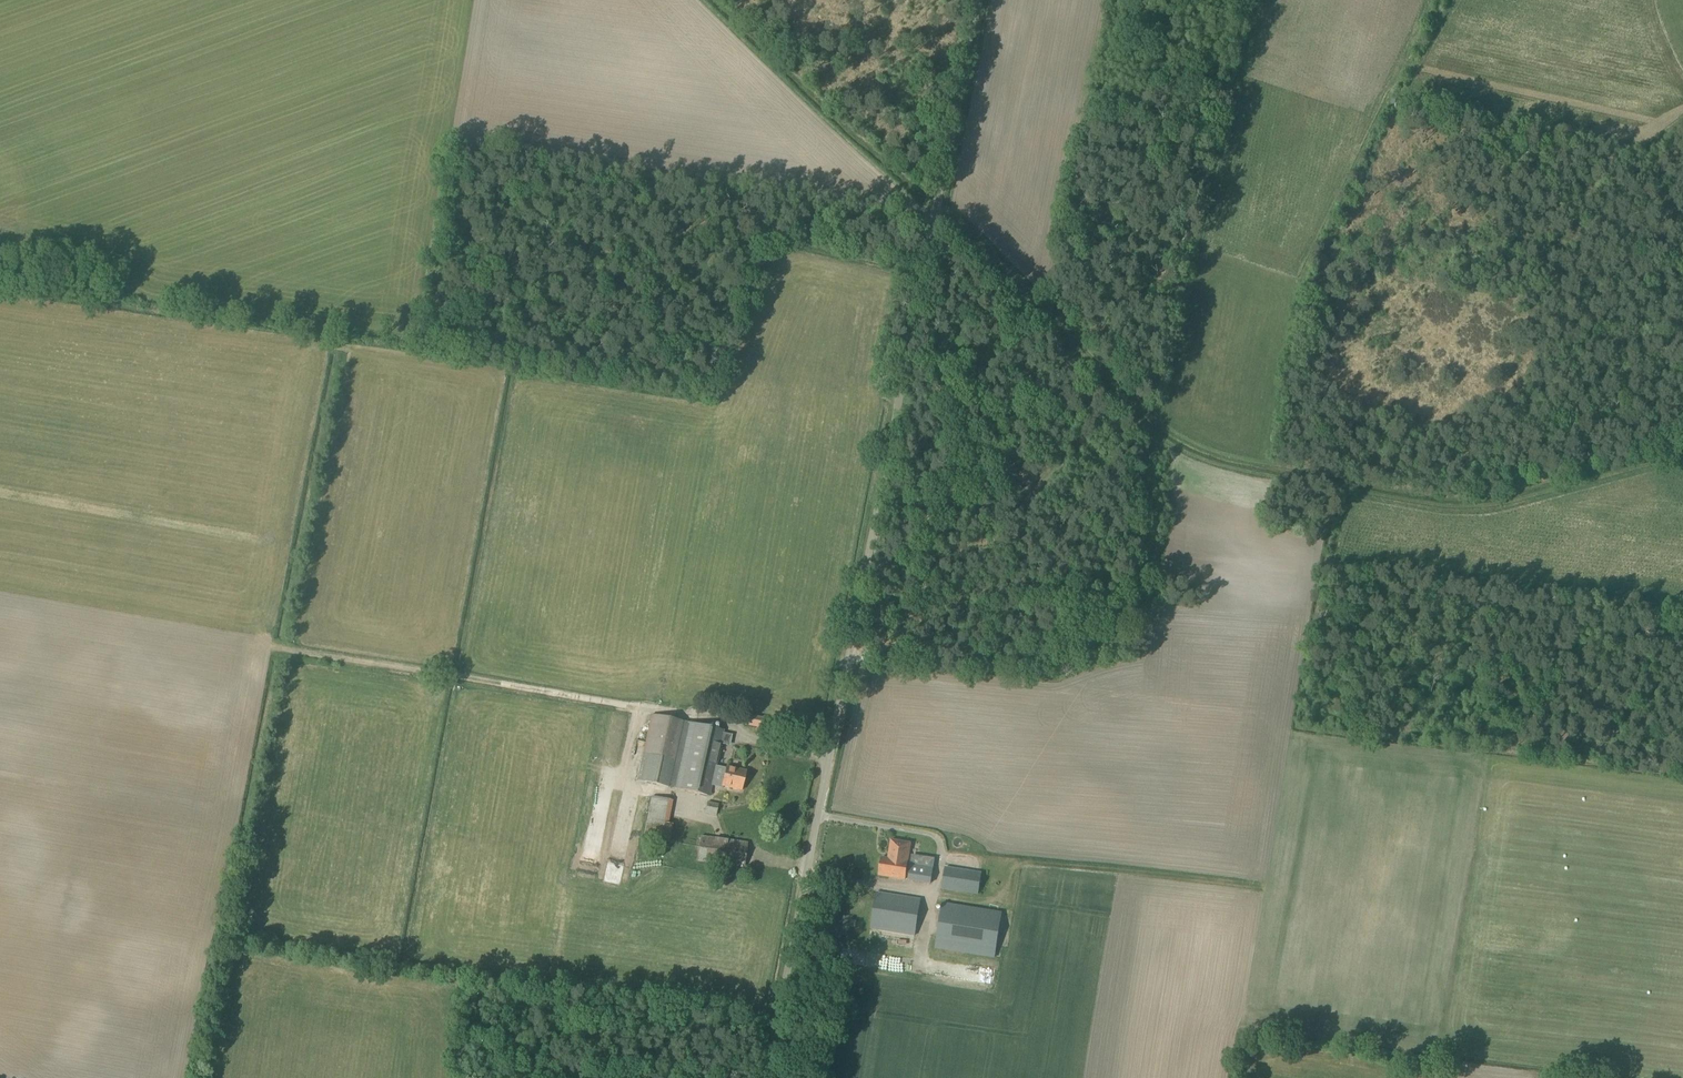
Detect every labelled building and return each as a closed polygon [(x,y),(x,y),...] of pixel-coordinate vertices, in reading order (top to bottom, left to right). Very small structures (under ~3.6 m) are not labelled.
[(676,762),(685,722),(651,715),(636,781),(668,788),(674,762),(676,762)] [(763,729),(765,718),(746,715),(744,726),(763,729)] [(725,768),(716,766),(724,731),(685,722),(671,788),(709,797),(712,786),(722,788),(723,787),(741,791),(746,772),(725,767),(725,768)] [(722,803),(725,792),(719,790),(717,802),(722,803)] [(651,796),(643,836),(669,842),(672,825),(668,824),(673,801),(651,796)] [(716,816),(719,804),(707,801),(704,814),(716,816)] [(744,869),(747,842),(700,836),(698,851),(705,852),(704,863),(744,869)] [(905,880),(911,843),(890,839),(887,859),(881,858),(878,876),(905,880)] [(931,884),(934,860),(918,857),(911,856),(907,881),(931,884)] [(978,896),(981,873),(945,868),(944,868),(941,890),(978,896)] [(915,937),(920,899),(875,892),(869,930),(915,937)] [(995,959),(1002,913),(1002,912),(942,903),(934,949),(995,959)]
